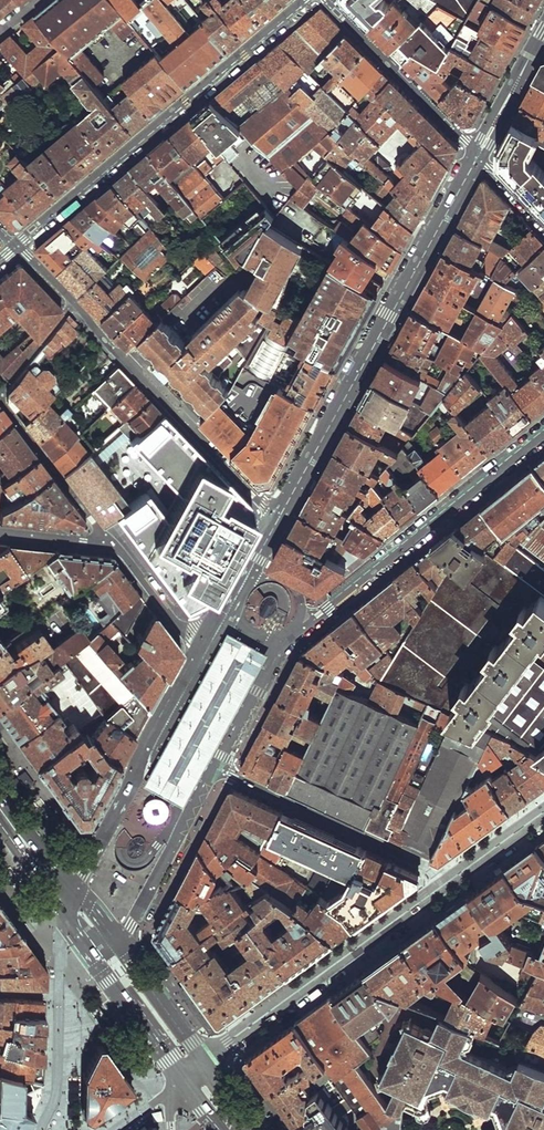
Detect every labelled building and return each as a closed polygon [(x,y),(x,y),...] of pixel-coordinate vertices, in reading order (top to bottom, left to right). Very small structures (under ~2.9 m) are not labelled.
[(5,11),(15,2),(13,0),(0,0),(0,14),(5,11)] [(62,47),(86,74),(94,84),(105,75),(82,48),(107,28),(118,19),(129,32),(132,30),(154,56),(130,77),(105,97),(134,131),(144,122),(157,111),(186,86),(129,18),(113,0),(55,0),(36,16),(62,47)] [(129,18),(141,8),(134,0),(113,0),(129,18)] [(186,86),(206,70),(228,51),(201,19),(199,16),(190,23),(188,21),(181,20),(178,21),(165,5),(171,0),(152,0),(141,8),(129,18),(186,86)] [(228,51),(235,45),(244,38),(212,0),(203,0),(202,1),(207,7),(212,10),(201,19),(228,51)] [(244,38),(252,31),(262,22),(244,0),(212,0),(244,38)] [(262,22),(274,12),(288,0),(244,0),(262,22)] [(367,26),(387,6),(382,0),(378,0),(343,0),(342,1),(367,26)] [(391,50),(415,27),(404,17),(408,13),(404,9),(401,11),(397,7),(405,0),(393,0),(387,6),(367,26),(379,38),(391,50)] [(425,16),(437,5),(429,0),(410,0),(425,16)] [(466,21),(478,0),(429,0),(437,5),(466,21)] [(514,50),(521,37),(528,25),(498,7),(486,28),(477,23),(480,19),(484,20),(492,4),(491,3),(485,0),(478,0),(466,21),(514,50)] [(528,25),(535,13),(537,10),(520,0),(502,0),(498,7),(528,25)] [(537,10),(542,0),(520,0),(537,10)] [(396,55),(403,61),(413,52),(439,67),(452,46),(466,21),(437,5),(425,16),(415,27),(391,50),(396,55)] [(259,61),(286,87),(305,67),(300,63),(337,25),(321,9),(312,16),(289,36),(259,61)] [(25,77),(15,85),(12,81),(4,87),(0,82),(0,100),(7,109),(44,78),(36,68),(62,47),(36,16),(24,25),(40,44),(27,56),(11,36),(0,45),(0,46),(25,77)] [(452,46),(501,73),(507,62),(514,50),(466,21),(452,46)] [(300,63),(305,67),(308,71),(317,63),(319,65),(323,62),(321,60),(324,57),(338,72),(343,77),(365,53),(355,43),(337,25),(300,63)] [(459,79),(488,96),(499,77),(501,73),(452,46),(439,67),(449,73),(456,60),(466,67),(459,79)] [(36,68),(44,78),(48,83),(69,66),(70,67),(68,72),(76,82),(86,74),(62,47),(36,68)] [(422,80),(440,98),(454,84),(444,77),(449,73),(439,67),(413,52),(403,61),(422,80)] [(343,77),(347,81),(361,96),(366,90),(383,71),(374,62),(365,53),(343,77)] [(534,81),(543,87),(543,63),(534,81)] [(286,87),(294,95),(304,85),(313,76),(308,71),(305,67),(286,87)] [(398,192),(422,215),(425,209),(450,166),(418,134),(413,129),(407,123),(378,93),(391,79),(386,74),(383,71),(366,90),(374,98),(362,111),(355,103),(348,110),(346,113),(354,121),(345,130),(337,123),(332,129),(338,136),(355,151),(380,175),(386,169),(391,164),(380,154),(376,159),(369,153),(399,125),(419,145),(403,161),(400,159),(398,162),(399,163),(397,165),(398,166),(396,168),(404,175),(395,184),(392,175),(388,171),(383,177),(391,186),(398,192)] [(333,77),(338,82),(343,77),(338,72),(333,77)] [(74,129),(71,127),(70,126),(69,125),(67,125),(64,126),(63,127),(63,128),(62,130),(62,131),(63,132),(66,136),(32,165),(59,194),(76,180),(121,142),(134,131),(105,97),(94,84),(86,74),(76,82),(87,93),(85,95),(92,103),(96,104),(101,100),(104,105),(74,129)] [(304,85),(315,96),(324,87),(313,76),(304,85)] [(324,87),(329,92),(338,82),(333,77),(324,87)] [(338,82),(342,87),(347,81),(343,77),(338,82)] [(378,93),(407,123),(420,108),(406,94),(391,79),(378,93)] [(440,98),(465,123),(474,121),(480,111),(488,96),(459,79),(454,84),(440,98)] [(534,81),(527,94),(521,105),(543,117),(543,87),(534,81)] [(329,92),(348,110),(355,103),(357,101),(342,87),(338,82),(329,92)] [(294,95),(329,127),(332,129),(337,123),(346,113),(348,110),(329,92),(324,87),(315,96),(304,85),(294,95)] [(212,100),(201,110),(192,117),(219,149),(245,181),(268,209),(277,220),(294,195),(302,185),(285,169),(238,126),(233,121),(212,100)] [(543,138),(543,136),(543,117),(521,105),(516,114),(512,122),(543,138)] [(418,134),(450,166),(453,159),(460,148),(420,108),(407,123),(413,129),(418,123),(423,128),(418,134)] [(171,135),(194,164),(197,161),(195,159),(206,150),(209,154),(215,149),(218,152),(212,158),(217,163),(212,168),(204,160),(196,167),(224,200),(245,181),(219,149),(192,117),(179,128),(171,135)] [(499,147),(500,163),(525,190),(543,210),(543,172),(531,157),(529,149),(532,144),(543,149),(543,138),(512,122),(505,135),(499,147)] [(313,143),(325,153),(338,136),(332,129),(329,127),(313,143)] [(150,152),(197,210),(203,218),(224,200),(196,167),(194,164),(171,135),(159,145),(150,152)] [(325,153),(348,173),(351,170),(345,164),(355,151),(338,136),(325,153)] [(322,182),(345,201),(350,206),(372,223),(387,206),(369,191),(348,173),(325,153),(313,143),(294,160),(310,173),(322,182)] [(131,168),(153,194),(159,188),(161,190),(163,187),(189,218),(197,210),(150,152),(139,162),(131,168)] [(11,191),(34,216),(45,207),(59,194),(32,165),(20,153),(12,160),(16,164),(18,163),(29,174),(10,191),(11,191)] [(285,169),(302,185),(310,173),(294,160),(285,169)] [(114,183),(135,208),(146,200),(153,208),(156,206),(162,214),(166,210),(153,194),(131,168),(121,177),(114,183)] [(294,195),(305,203),(322,182),(310,173),(302,185),(294,195)] [(377,183),(386,192),(391,186),(383,177),(377,183)] [(469,205),(456,228),(487,246),(492,239),(510,206),(485,179),(483,180),(469,205)] [(126,218),(128,220),(131,218),(129,215),(136,209),(135,208),(114,183),(105,190),(98,195),(126,218)] [(387,206),(414,229),(417,224),(422,215),(398,192),(390,200),(384,195),(386,192),(377,183),(369,191),(387,206)] [(14,228),(20,228),(34,216),(11,191),(3,198),(0,196),(0,213),(1,214),(14,228)] [(126,218),(98,195),(91,201),(86,206),(113,228),(126,218)] [(277,220),(275,222),(303,241),(308,244),(311,247),(328,220),(305,203),(294,195),(277,220)] [(71,218),(99,240),(106,231),(115,238),(119,233),(113,228),(86,206),(78,213),(71,218)] [(347,234),(393,268),(397,260),(404,248),(372,223),(350,206),(346,212),(371,231),(365,238),(341,219),(335,226),(347,234)] [(372,223),(404,248),(408,240),(414,229),(387,206),(372,223)] [(268,209),(225,245),(238,260),(243,254),(263,265),(248,288),(254,291),(264,297),(268,299),(274,302),(294,266),(290,264),(303,241),(275,222),(277,220),(268,209)] [(64,224),(79,238),(83,242),(86,246),(91,241),(98,249),(103,244),(99,240),(71,218),(67,221),(64,224)] [(122,255),(142,277),(145,279),(147,277),(173,252),(151,226),(149,229),(140,221),(135,226),(144,233),(122,255)] [(45,259),(58,272),(75,256),(86,246),(83,242),(74,250),(70,245),(79,238),(64,224),(49,237),(36,247),(37,250),(45,259)] [(450,240),(444,251),(476,268),(477,265),(473,262),(481,248),(490,252),(480,270),(485,273),(490,276),(501,258),(503,254),(487,246),(456,228),(450,240)] [(531,228),(512,245),(510,247),(515,253),(514,254),(516,258),(518,256),(524,262),(521,265),(522,267),(543,247),(543,242),(539,236),(531,228)] [(176,235),(177,243),(180,246),(183,243),(189,237),(182,229),(176,235)] [(343,247),(334,262),(379,292),(384,284),(369,276),(375,267),(389,275),(393,268),(347,234),(341,245),(343,247)] [(183,243),(196,258),(202,252),(189,237),(183,243)] [(510,247),(512,245),(507,242),(505,246),(492,239),(487,246),(503,254),(510,247)] [(303,241),(290,264),(294,266),(308,244),(303,241)] [(203,254),(215,267),(226,258),(213,245),(203,254)] [(75,256),(96,279),(108,268),(86,246),(75,256)] [(522,267),(515,273),(504,283),(508,285),(514,279),(516,281),(522,276),(523,274),(523,273),(535,285),(543,277),(543,247),(522,267)] [(427,282),(463,302),(479,274),(484,276),(485,273),(480,270),(476,268),(444,251),(436,266),(427,282)] [(196,258),(209,273),(215,267),(203,254),(202,252),(196,258)] [(69,283),(80,295),(96,279),(75,256),(58,272),(69,283)] [(504,283),(515,273),(501,258),(490,276),(495,278),(504,283)] [(379,292),(334,262),(302,317),(292,312),(279,338),(338,366),(345,354),(357,332),(371,308),(379,292)] [(61,308),(19,263),(0,279),(0,328),(14,316),(30,333),(1,357),(0,357),(0,372),(6,379),(61,313),(61,310),(61,308)] [(132,287),(134,289),(145,279),(142,277),(132,287)] [(535,285),(543,295),(538,301),(529,291),(525,294),(527,296),(540,311),(543,307),(543,277),(535,285)] [(504,283),(495,278),(478,310),(504,324),(513,313),(527,296),(525,294),(508,285),(504,283)] [(90,306),(103,319),(131,293),(134,289),(132,287),(128,282),(124,286),(120,282),(109,293),(96,279),(80,295),(90,306)] [(463,302),(427,282),(420,295),(412,311),(444,328),(451,332),(483,350),(499,331),(504,324),(478,310),(463,302)] [(247,288),(238,290),(251,296),(254,291),(248,288),(247,288)] [(261,318),(258,316),(261,311),(258,307),(264,297),(254,291),(251,296),(238,290),(184,341),(162,317),(138,340),(199,405),(207,414),(235,379),(223,367),(227,361),(238,373),(247,360),(268,323),(261,318)] [(109,326),(117,334),(144,307),(131,293),(103,319),(109,326)] [(123,340),(130,348),(138,340),(162,317),(182,298),(178,294),(174,293),(151,315),(144,307),(117,334),(123,340)] [(257,366),(317,404),(326,389),(338,366),(279,338),(292,312),(274,302),(268,299),(261,311),(258,316),(261,318),(268,323),(247,360),(257,366)] [(404,325),(397,337),(445,364),(450,367),(460,373),(465,364),(469,367),(476,359),(470,356),(472,351),(479,355),(481,353),(483,350),(451,332),(441,350),(432,344),(439,331),(442,331),(444,328),(412,311),(404,325)] [(504,324),(499,331),(509,344),(516,352),(518,350),(513,343),(528,332),(513,313),(504,324)] [(48,341),(51,345),(56,351),(76,332),(72,328),(77,323),(69,315),(48,341)] [(481,353),(501,378),(532,417),(543,408),(543,407),(543,387),(534,374),(520,386),(495,354),(509,344),(499,331),(483,350),(481,353)] [(390,349),(386,357),(449,392),(463,374),(460,373),(450,367),(443,381),(438,378),(445,364),(397,337),(390,349)] [(48,341),(28,366),(30,368),(35,362),(51,345),(48,341)] [(88,361),(94,368),(107,355),(101,349),(88,361)] [(543,351),(539,355),(543,361),(531,371),(534,374),(543,387),(543,352),(543,351)] [(380,368),(374,379),(432,412),(440,403),(445,396),(449,392),(386,357),(380,368)] [(201,422),(260,482),(274,481),(282,466),(299,436),(272,416),(270,414),(239,392),(257,366),(247,360),(238,373),(235,379),(207,414),(201,422)] [(30,368),(36,374),(41,369),(35,362),(30,368)] [(93,388),(109,406),(134,383),(126,374),(117,365),(93,388)] [(7,402),(14,411),(19,405),(30,419),(47,402),(55,394),(47,386),(53,381),(55,375),(48,368),(41,369),(36,374),(30,368),(28,366),(7,390),(7,402)] [(272,416),(299,436),(306,424),(317,404),(257,366),(239,392),(270,414),(272,410),(258,399),(269,382),(286,392),(275,412),(272,416)] [(445,396),(457,411),(480,388),(466,370),(463,374),(449,392),(445,396)] [(492,401),(515,431),(524,424),(532,417),(501,378),(499,380),(504,386),(489,398),(492,401)] [(432,412),(374,379),(366,393),(361,404),(415,433),(423,423),(429,416),(432,412)] [(47,386),(55,394),(60,389),(53,381),(47,386)] [(109,406),(123,421),(148,398),(140,390),(134,383),(109,406)] [(476,462),(490,451),(466,423),(457,411),(445,396),(440,403),(462,431),(450,442),(445,436),(445,435),(438,426),(437,426),(429,416),(423,423),(434,436),(464,472),(476,462)] [(103,446),(112,456),(162,412),(155,405),(148,398),(123,421),(100,441),(103,446)] [(502,442),(515,431),(492,401),(466,423),(490,451),(502,442)] [(24,424),(38,442),(69,412),(70,410),(67,407),(59,414),(47,402),(30,419),(24,424)] [(354,415),(349,425),(399,453),(404,447),(405,445),(389,436),(387,439),(382,436),(388,426),(393,428),(392,431),(408,441),(409,440),(415,433),(361,404),(354,415)] [(12,424),(0,409),(0,433),(12,424)] [(44,450),(52,460),(76,437),(80,433),(67,420),(72,415),(69,412),(38,442),(44,450)] [(200,603),(209,597),(239,546),(252,521),(254,518),(254,514),(253,511),(252,507),(250,504),(162,412),(112,456),(115,459),(123,469),(127,473),(132,479),(137,485),(145,494),(129,506),(115,516),(186,610),(200,603)] [(6,468),(0,473),(0,483),(36,456),(27,444),(12,424),(0,433),(0,460),(6,468)] [(342,438),(336,449),(381,475),(386,469),(375,462),(381,452),(394,459),(399,453),(349,425),(342,438)] [(451,483),(464,472),(434,436),(431,439),(439,449),(442,450),(426,463),(421,457),(423,456),(409,440),(408,441),(405,445),(404,447),(440,492),(451,483)] [(58,468),(63,474),(88,451),(89,450),(76,437),(52,460),(58,468)] [(88,451),(92,456),(103,446),(100,441),(94,447),(89,450),(88,451)] [(429,500),(440,492),(404,447),(399,453),(394,459),(387,467),(399,481),(409,474),(414,480),(404,488),(420,507),(429,500)] [(329,461),(324,470),(366,493),(370,488),(359,481),(363,474),(375,482),(379,477),(381,475),(336,449),(329,461)] [(70,483),(75,490),(102,469),(108,464),(115,459),(112,456),(100,466),(92,456),(88,451),(63,474),(70,483)] [(26,493),(50,475),(44,467),(36,456),(0,483),(0,484),(5,492),(18,482),(26,493)] [(533,466),(543,479),(543,458),(533,466)] [(108,464),(111,467),(115,464),(116,466),(115,467),(119,471),(123,469),(115,459),(108,464)] [(543,592),(543,479),(533,466),(507,487),(482,508),(508,539),(496,554),(543,592)] [(411,515),(420,507),(404,488),(399,481),(387,467),(386,469),(381,475),(379,477),(387,483),(392,483),(395,487),(383,496),(403,521),(411,515)] [(84,502),(90,509),(132,479),(127,473),(112,483),(102,469),(75,490),(84,502)] [(318,481),(313,491),(348,512),(350,513),(355,507),(347,503),(352,493),(358,496),(357,499),(360,501),(366,493),(324,470),(318,481)] [(42,522),(70,500),(50,475),(26,493),(0,511),(0,517),(18,520),(42,522)] [(97,518),(102,525),(115,516),(129,506),(122,496),(119,492),(128,485),(131,490),(137,485),(132,479),(90,509),(97,518)] [(370,488),(366,493),(360,501),(355,507),(350,513),(354,515),(387,534),(395,528),(403,521),(383,496),(373,484),(370,488)] [(119,492),(122,496),(131,490),(128,485),(119,492)] [(301,513),(336,533),(348,512),(313,491),(307,503),(301,513)] [(71,526),(84,527),(87,523),(70,500),(42,522),(71,526)] [(494,558),(496,554),(508,539),(482,508),(469,518),(456,529),(494,558)] [(357,559),(367,551),(347,539),(342,537),(336,533),(301,513),(294,525),(289,535),(322,553),(331,536),(340,541),(338,544),(343,546),(338,554),(334,552),(331,558),(347,567),(357,559)] [(375,544),(387,534),(354,515),(352,519),(356,522),(347,539),(367,551),(375,544)] [(494,558),(456,529),(444,539),(432,549),(452,564),(442,581),(437,588),(432,597),(425,608),(423,611),(394,659),(381,681),(416,698),(428,704),(419,723),(378,811),(373,809),(365,826),(377,831),(389,837),(394,826),(388,823),(443,710),(456,716),(494,733),(513,742),(524,749),(530,752),(543,761),(543,668),(526,654),(536,641),(543,647),(543,596),(494,558)] [(321,588),(347,567),(331,558),(328,556),(324,565),(317,561),(322,553),(289,535),(281,549),(274,562),(274,564),(295,575),(319,588),(321,588)] [(8,545),(0,550),(0,590),(17,578),(26,572),(8,545)] [(20,546),(8,545),(26,572),(46,559),(57,551),(20,546)] [(422,556),(415,562),(428,577),(434,571),(442,581),(452,564),(432,549),(422,556)] [(46,559),(70,592),(90,578),(115,560),(112,557),(92,555),(57,551),(46,559)] [(98,618),(102,624),(108,618),(138,592),(121,568),(115,560),(90,578),(98,588),(105,584),(108,589),(97,598),(106,612),(98,618)] [(405,570),(396,577),(416,603),(419,601),(417,598),(420,595),(417,591),(422,586),(432,597),(437,588),(428,577),(415,562),(405,570)] [(416,603),(396,577),(375,594),(355,611),(382,644),(391,637),(398,634),(398,631),(390,620),(405,608),(413,619),(403,636),(402,635),(386,649),(389,653),(394,659),(423,611),(420,608),(416,603)] [(108,618),(119,629),(124,634),(142,601),(143,597),(138,592),(108,618)] [(276,609),(277,604),(277,599),(274,596),(270,595),(265,597),(261,601),(259,607),(259,613),(263,616),(266,617),(271,615),(275,611),(276,609)] [(142,652),(166,677),(173,666),(182,649),(153,611),(152,612),(137,641),(134,639),(133,642),(136,643),(135,646),(142,652)] [(334,627),(365,664),(384,647),(382,644),(355,611),(344,619),(334,627)] [(85,639),(149,708),(152,703),(163,684),(166,677),(142,652),(129,664),(127,661),(119,669),(113,662),(119,656),(106,641),(119,629),(108,618),(102,624),(88,635),(85,639)] [(14,661),(48,647),(59,662),(63,658),(85,639),(88,635),(80,623),(76,626),(51,645),(39,628),(8,651),(2,642),(0,643),(0,671),(14,661)] [(326,664),(338,670),(340,667),(339,664),(345,660),(352,668),(357,664),(361,668),(358,671),(365,679),(373,672),(371,669),(365,664),(334,627),(318,641),(302,654),(326,664)] [(231,631),(146,785),(186,807),(271,653),(231,631)] [(106,715),(134,736),(142,722),(149,708),(85,639),(63,658),(68,664),(94,699),(103,713),(106,715)] [(40,675),(33,665),(45,657),(52,667),(59,662),(48,647),(14,661),(0,671),(0,704),(40,675)] [(394,659),(389,653),(371,669),(373,672),(376,675),(381,681),(394,659)] [(296,664),(290,676),(315,688),(326,664),(302,654),(296,664)] [(16,738),(55,709),(39,686),(43,683),(44,686),(63,672),(61,669),(68,664),(63,658),(59,662),(52,667),(40,675),(0,704),(0,716),(13,735),(16,738)] [(285,686),(279,697),(304,709),(296,725),(314,734),(322,718),(309,711),(309,706),(310,705),(310,702),(308,702),(314,690),(331,698),(337,687),(343,674),(344,672),(338,670),(326,664),(315,688),(290,676),(285,686)] [(337,687),(359,697),(362,691),(354,686),(355,683),(343,674),(337,687)] [(381,681),(376,675),(372,680),(373,682),(375,681),(377,684),(369,701),(396,713),(402,699),(414,703),(416,698),(381,681)] [(359,697),(337,687),(331,698),(322,718),(314,734),(305,752),(304,754),(287,790),(326,808),(365,826),(373,809),(378,811),(419,723),(396,713),(369,701),(359,697)] [(272,709),(266,721),(292,733),(296,725),(304,709),(279,697),(272,709)] [(86,704),(96,718),(103,713),(94,699),(86,704)] [(31,759),(34,763),(78,731),(72,723),(64,730),(58,720),(61,717),(55,709),(16,738),(21,746),(31,759)] [(392,838),(402,843),(407,832),(401,829),(456,716),(443,710),(388,823),(394,826),(389,837),(392,838)] [(98,750),(120,762),(126,750),(134,736),(106,715),(97,728),(93,720),(86,726),(98,750)] [(417,850),(431,857),(479,763),(489,742),(494,733),(456,716),(401,829),(407,832),(402,843),(417,850)] [(291,735),(292,733),(266,721),(254,744),(242,767),(243,769),(256,775),(269,781),(285,748),(291,735)] [(314,734),(296,725),(292,733),(291,735),(304,742),(302,749),(305,752),(314,734)] [(76,821),(81,821),(87,821),(95,806),(111,778),(120,762),(98,750),(86,726),(78,731),(34,763),(44,777),(46,780),(53,790),(76,821)] [(543,787),(543,786),(524,758),(521,753),(513,742),(494,733),(489,742),(503,762),(508,770),(528,798),(536,792),(543,787)] [(519,805),(528,798),(508,770),(495,780),(489,772),(503,762),(489,742),(479,763),(510,811),(519,805)] [(524,749),(513,742),(521,753),(524,749)] [(300,755),(285,748),(269,781),(278,785),(287,790),(304,754),(301,754),(300,755)] [(530,752),(524,758),(543,786),(543,761),(530,752)] [(77,762),(72,755),(65,760),(71,768),(77,762)] [(13,772),(6,761),(0,765),(7,776),(13,772)] [(493,824),(510,811),(479,763),(431,857),(441,861),(460,848),(493,824)] [(220,811),(208,833),(229,860),(240,853),(259,868),(252,877),(268,889),(292,908),(298,899),(307,887),(281,868),(288,858),(274,850),(271,839),(268,838),(281,811),(234,789),(232,789),(231,790),(220,811)] [(155,823),(161,822),(165,819),(168,814),(169,809),(167,804),(163,800),(157,798),(153,799),(152,799),(147,802),(144,807),(144,812),(146,817),(150,821),(155,823)] [(297,818),(281,811),(268,838),(271,839),(320,862),(336,869),(353,876),(356,871),(365,851),(355,846),(353,850),(341,844),(343,840),(297,818)] [(203,820),(199,818),(195,827),(199,829),(203,820)] [(204,840),(200,847),(218,868),(221,866),(230,879),(224,884),(226,886),(233,884),(243,880),(252,877),(259,868),(240,853),(229,860),(208,833),(204,840)] [(141,855),(144,851),(145,848),(145,845),(145,842),(145,840),(144,838),(142,837),(140,836),(137,836),(135,837),(132,839),(130,841),(129,843),(128,846),(127,849),(127,852),(128,855),(130,857),(132,858),(136,858),(138,857),(141,855)] [(343,840),(341,844),(353,850),(355,846),(352,844),(343,840)] [(506,868),(525,894),(543,900),(543,889),(543,888),(543,856),(536,846),(520,858),(506,868)] [(221,885),(224,884),(230,879),(221,866),(218,868),(200,847),(189,868),(178,889),(199,900),(211,892),(209,888),(214,877),(221,885)] [(376,856),(365,851),(356,871),(376,882),(386,861),(376,856)] [(353,876),(336,869),(321,896),(343,912),(353,925),(373,911),(405,888),(418,878),(418,876),(386,861),(376,882),(356,871),(353,876)] [(336,869),(320,862),(308,887),(321,896),(336,869)] [(540,969),(543,971),(543,940),(539,953),(512,942),(499,923),(524,905),(543,913),(543,900),(525,894),(506,868),(488,882),(470,894),(495,928),(482,937),(490,947),(525,963),(540,969)] [(252,877),(243,880),(255,899),(268,889),(252,877)] [(211,892),(199,900),(178,889),(167,909),(156,929),(156,933),(165,945),(173,957),(241,908),(245,905),(233,884),(226,886),(224,884),(221,885),(211,892)] [(292,908),(268,889),(255,899),(245,905),(241,908),(252,923),(287,973),(310,956),(334,939),(292,908)] [(453,907),(436,919),(466,960),(470,957),(470,952),(465,945),(480,934),(482,937),(495,928),(470,894),(453,907)] [(298,899),(292,908),(334,939),(343,932),(353,925),(343,912),(321,896),(310,907),(298,899)] [(0,904),(0,935),(21,932),(16,926),(0,904)] [(252,923),(241,908),(173,957),(179,965),(184,973),(216,949),(240,932),(252,923)] [(419,932),(403,943),(428,977),(438,983),(457,992),(461,990),(444,971),(454,964),(476,987),(468,998),(492,1010),(502,1015),(515,996),(471,966),(466,960),(436,919),(419,932)] [(287,973),(252,923),(240,932),(254,952),(246,957),(244,955),(240,959),(239,957),(228,965),(216,949),(184,973),(188,977),(191,981),(203,998),(220,1022),(254,997),(287,973)] [(21,932),(0,935),(0,958),(17,957),(16,944),(28,942),(26,939),(21,932)] [(22,983),(45,984),(46,967),(38,956),(28,942),(16,944),(17,957),(0,958),(0,983),(22,983)] [(385,957),(367,970),(376,982),(402,994),(407,997),(426,982),(427,983),(433,987),(437,986),(438,983),(428,977),(403,943),(385,957)] [(540,969),(525,963),(520,978),(532,983),(540,969)] [(543,1008),(543,977),(541,976),(543,971),(540,969),(532,983),(521,1001),(522,1002),(535,1006),(543,1008)] [(349,983),(333,995),(368,1043),(381,1035),(370,1020),(389,1005),(391,1008),(396,1002),(402,994),(376,982),(367,970),(349,983)] [(203,998),(191,981),(180,989),(209,1029),(220,1022),(203,998)] [(457,992),(445,1014),(471,1026),(482,1031),(492,1010),(468,998),(457,992)] [(296,1021),(327,1064),(323,1067),(352,1108),(357,1116),(367,1129),(403,1129),(404,1110),(403,1110),(391,1109),(389,1107),(357,1062),(373,1051),(368,1043),(333,995),(314,1008),(296,1021)] [(0,998),(0,1022),(12,1023),(13,1014),(41,1015),(42,1008),(43,1001),(30,999),(14,997),(14,999),(3,998),(0,998)] [(389,1080),(399,1085),(422,1095),(425,1087),(446,1080),(453,1083),(452,1084),(464,1090),(461,1096),(477,1103),(480,1098),(493,1103),(494,1101),(499,1104),(507,1125),(505,1129),(543,1129),(543,1096),(543,1095),(543,1068),(522,1060),(519,1066),(516,1072),(510,1069),(467,1050),(465,1049),(463,1042),(469,1028),(471,1026),(445,1014),(442,1013),(435,1029),(429,1032),(413,1025),(410,1017),(402,1020),(405,1028),(386,1071),(378,1074),(382,1082),(389,1080)] [(13,1014),(12,1023),(13,1023),(44,1029),(44,1021),(45,1015),(41,1015),(13,1014)] [(502,1015),(492,1035),(501,1039),(510,1021),(510,1019),(502,1015)] [(296,1021),(284,1030),(259,1048),(251,1054),(247,1057),(247,1059),(250,1064),(269,1090),(310,1065),(312,1068),(311,1075),(323,1067),(327,1064),(296,1021)] [(44,1045),(11,1035),(13,1023),(12,1023),(0,1022),(0,1036),(6,1037),(3,1052),(43,1060),(44,1053),(44,1045)] [(11,1035),(44,1045),(44,1036),(44,1029),(13,1023),(11,1035)] [(543,1068),(543,1025),(540,1024),(534,1030),(520,1059),(522,1060),(543,1068)] [(474,1035),(473,1029),(469,1028),(463,1042),(465,1049),(467,1050),(469,1046),(467,1042),(471,1040),(474,1035)] [(91,1057),(83,1072),(84,1073),(93,1075),(121,1068),(103,1044),(98,1044),(91,1057)] [(43,1060),(3,1052),(0,1051),(0,1071),(43,1082),(43,1070),(43,1060)] [(298,1129),(312,1120),(306,1112),(311,1079),(311,1075),(312,1068),(310,1065),(269,1090),(284,1110),(298,1129)] [(311,1075),(311,1079),(347,1127),(348,1123),(348,1121),(347,1117),(345,1115),(343,1114),(352,1108),(323,1067),(311,1075)] [(133,1085),(121,1068),(93,1075),(84,1073),(83,1094),(83,1114),(86,1115),(89,1117),(133,1085)] [(43,1082),(0,1071),(0,1090),(22,1095),(22,1091),(42,1083),(43,1082)] [(347,1127),(311,1079),(306,1112),(312,1120),(298,1129),(349,1129),(347,1127)] [(422,1095),(399,1085),(389,1107),(391,1109),(403,1110),(406,1103),(418,1108),(417,1111),(419,1116),(424,1118),(430,1116),(432,1111),(430,1105),(428,1104),(430,1100),(428,1096),(429,1093),(445,1088),(461,1096),(464,1090),(452,1084),(453,1083),(446,1080),(425,1087),(422,1095)] [(33,1117),(22,1111),(22,1099),(22,1095),(0,1090),(0,1129),(27,1129),(33,1117)] [(477,1103),(493,1110),(500,1128),(505,1129),(507,1125),(499,1104),(494,1101),(493,1103),(480,1098),(477,1103)] [(357,1116),(358,1119),(358,1124),(357,1129),(367,1129),(357,1116)]
